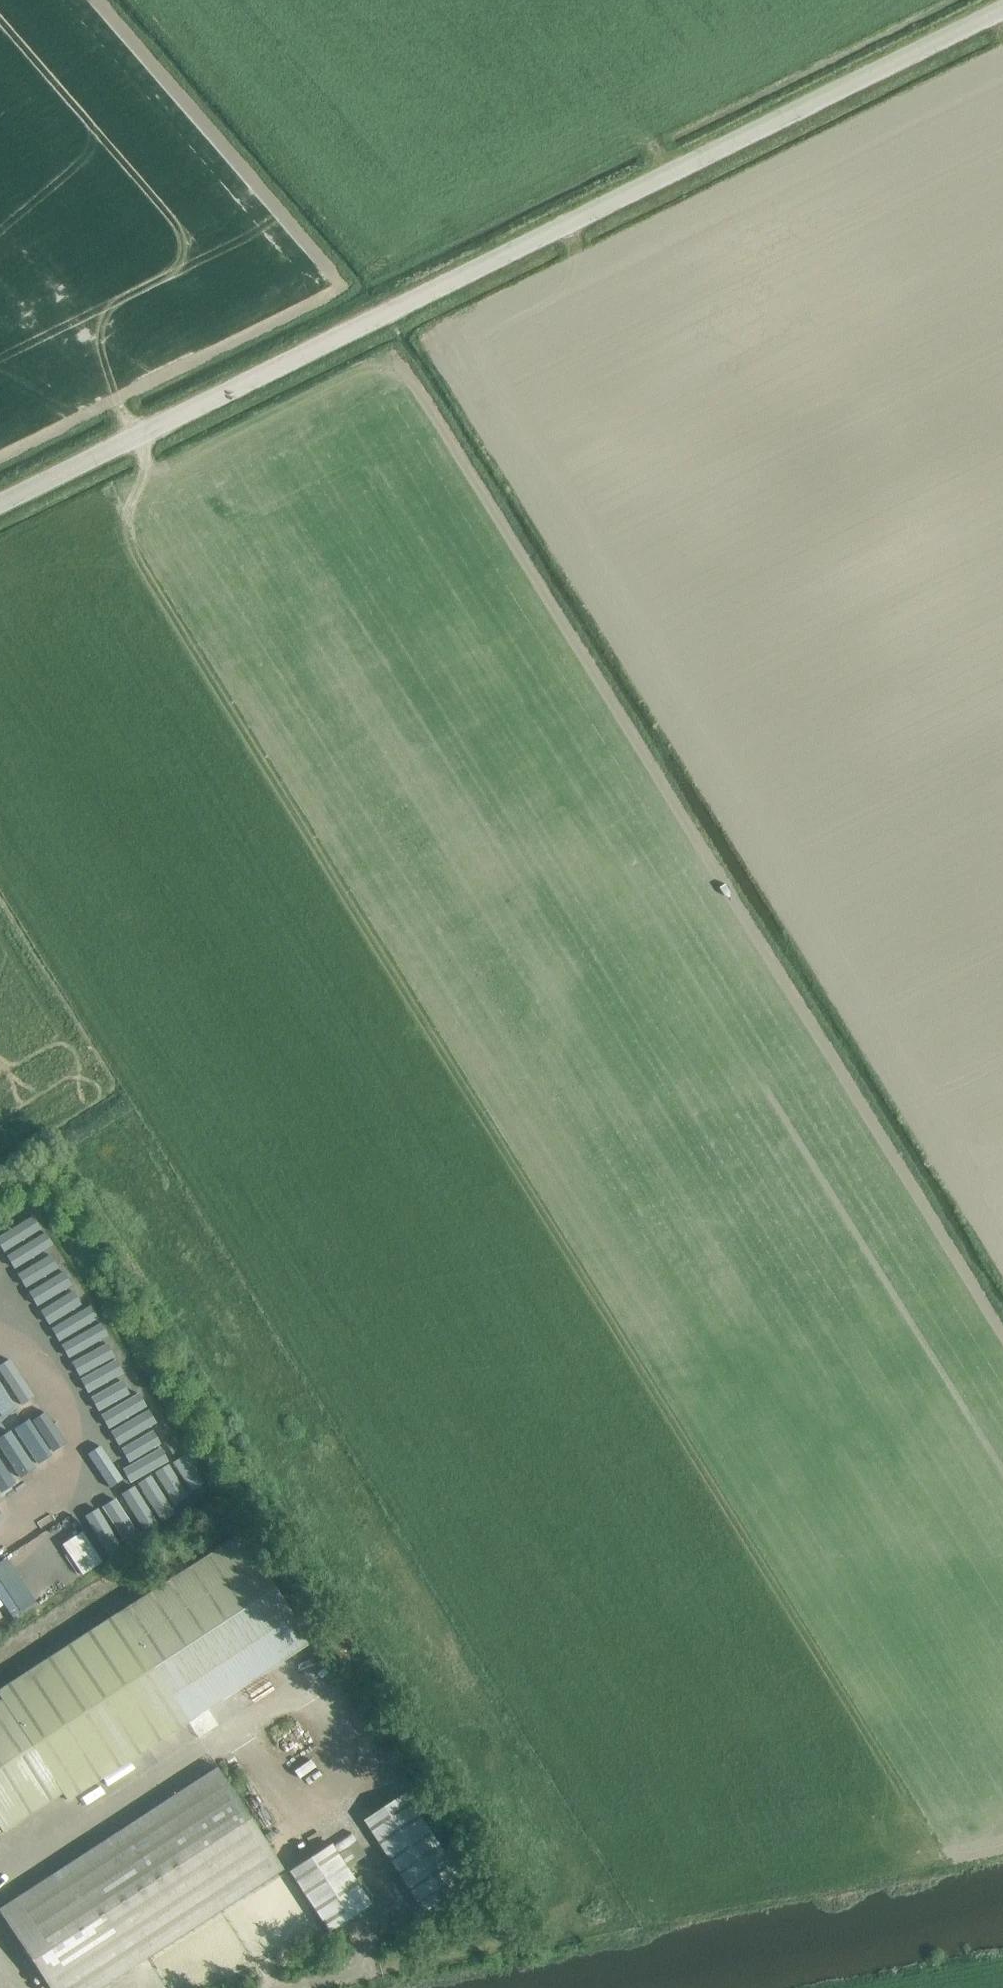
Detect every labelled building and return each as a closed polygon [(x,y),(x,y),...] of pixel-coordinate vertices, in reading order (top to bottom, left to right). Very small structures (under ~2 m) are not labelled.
[(65,1800),(308,1642),(239,1534),(0,1690),(0,1828),(2,1831),(61,1793),(65,1800)] [(48,1987),(100,1987),(283,1869),(217,1767),(0,1908),(0,1914),(48,1987)] [(365,1819),(426,1912),(468,1884),(407,1792),(365,1819)] [(288,1871),(329,1931),(371,1903),(330,1842),(288,1871)]
